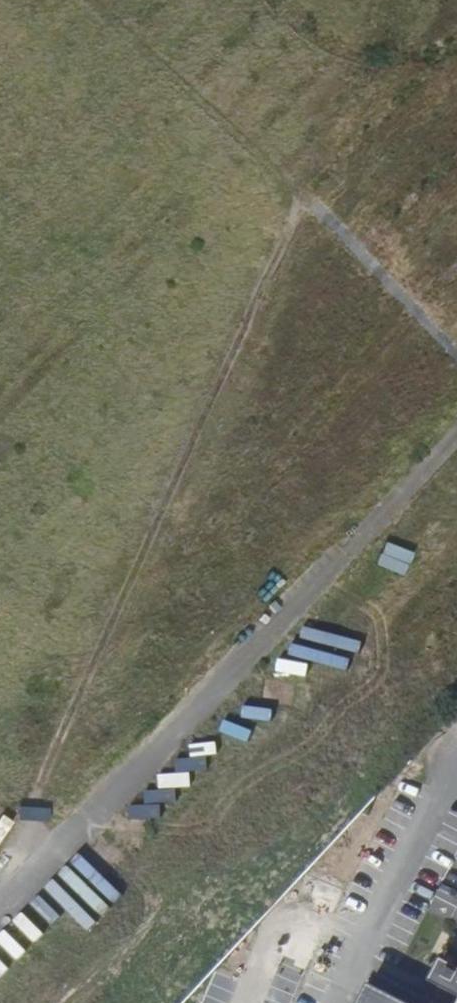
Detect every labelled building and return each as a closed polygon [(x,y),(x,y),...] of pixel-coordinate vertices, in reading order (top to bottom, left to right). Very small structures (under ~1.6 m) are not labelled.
[(448,962),(439,979),(456,988),(456,966),(448,962)] [(379,970),(362,1002),(444,1002),(379,970)]
